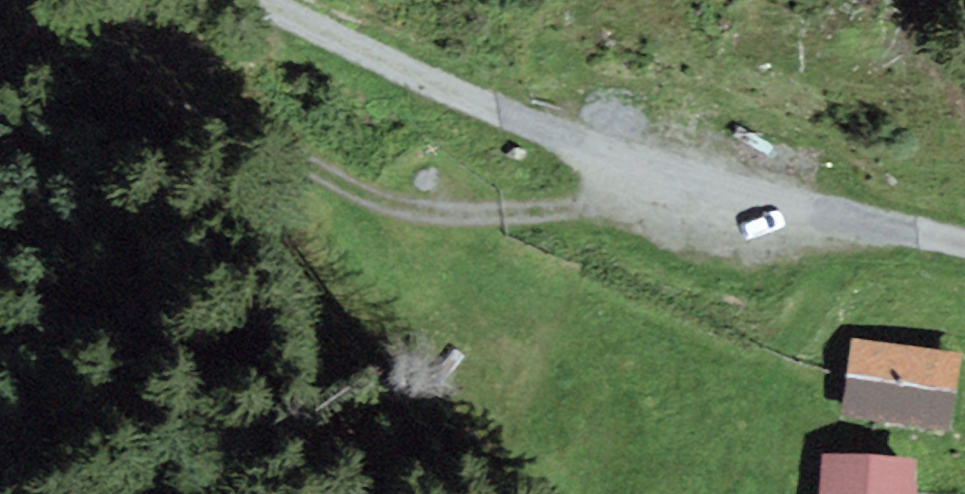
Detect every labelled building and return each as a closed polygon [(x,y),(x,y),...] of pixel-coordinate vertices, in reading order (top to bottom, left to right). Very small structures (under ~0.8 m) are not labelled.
[(960,352),(851,337),(840,415),(950,430),(960,352)] [(819,454),(817,493),(915,493),(916,458),(819,454)]
